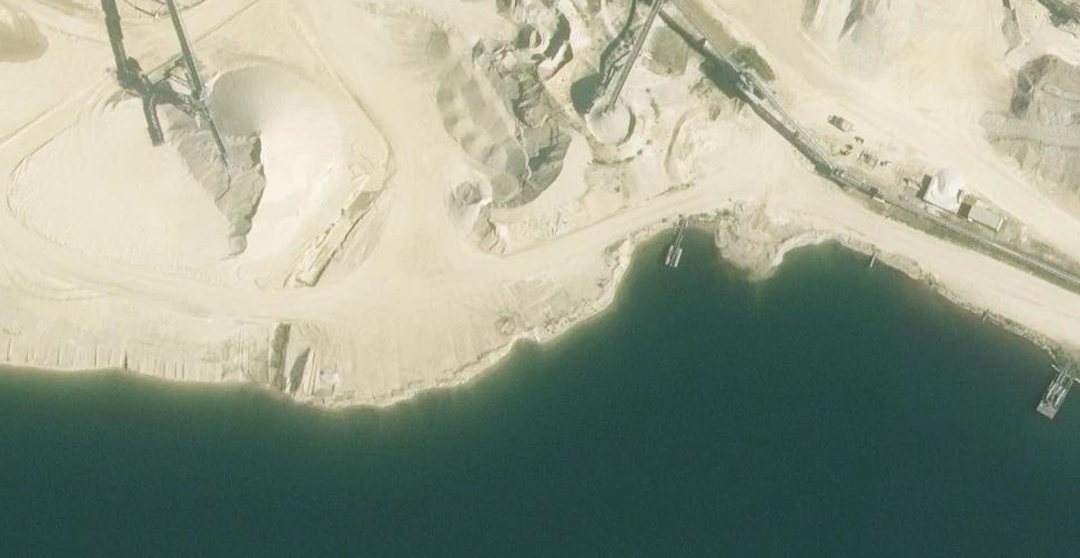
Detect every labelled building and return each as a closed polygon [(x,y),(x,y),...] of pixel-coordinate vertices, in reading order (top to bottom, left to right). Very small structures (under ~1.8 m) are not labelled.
[(965,190),(940,178),(930,198),(954,211),(965,190)] [(976,205),(971,216),(1000,229),(1004,218),(976,205)]
